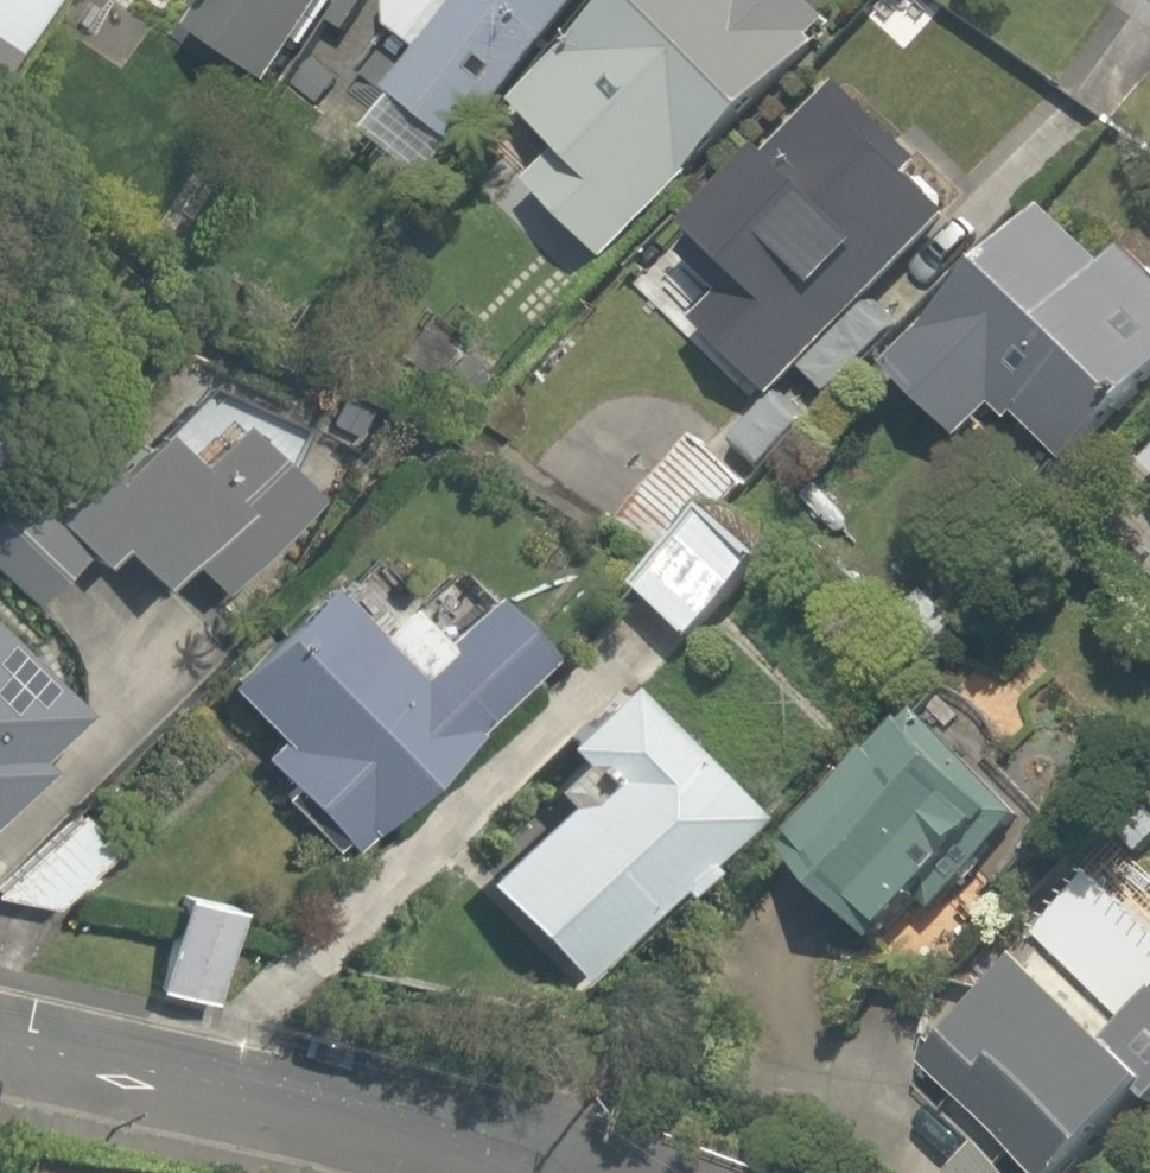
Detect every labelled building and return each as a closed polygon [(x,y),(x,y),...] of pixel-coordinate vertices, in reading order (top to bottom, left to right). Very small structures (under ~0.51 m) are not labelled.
[(19,47),(46,0),(0,0),(0,36),(19,47)] [(188,27),(263,76),(312,0),(205,0),(188,27)] [(405,25),(344,96),(428,168),(571,0),(376,0),(405,25)] [(539,196),(596,249),(828,0),(591,0),(508,89),(577,154),(539,196)] [(747,285),(697,338),(761,399),(961,189),(826,62),(677,219),(747,285)] [(890,363),(950,426),(980,397),(1045,464),(1149,363),(1149,277),(1054,176),(924,300),(939,316),(890,363)] [(137,421),(44,495),(37,486),(17,501),(8,490),(0,497),(0,588),(14,606),(79,555),(85,562),(107,544),(135,579),(175,547),(199,577),(293,502),(216,405),(159,450),(137,421)] [(1137,452),(1149,465),(1149,440),(1137,452)] [(759,539),(694,487),(620,578),(685,630),(759,539)] [(311,563),(207,671),(267,728),(250,746),(356,848),(549,647),(492,592),(452,634),(402,587),(392,598),(367,574),(346,596),(311,563)] [(46,764),(34,753),(80,706),(0,631),(0,812),(46,764)] [(584,745),(464,869),(559,960),(729,784),(597,657),(534,722),(555,743),(568,730),(584,745)] [(759,833),(860,935),(908,888),(933,913),(1031,816),(905,688),(759,833)] [(54,793),(0,872),(0,888),(57,900),(106,828),(54,793)] [(1149,873),(1086,934),(1058,905),(901,1058),(1014,1172),(1049,1172),(1131,1093),(1142,1105),(1149,1097),(1149,874),(1149,873)]
